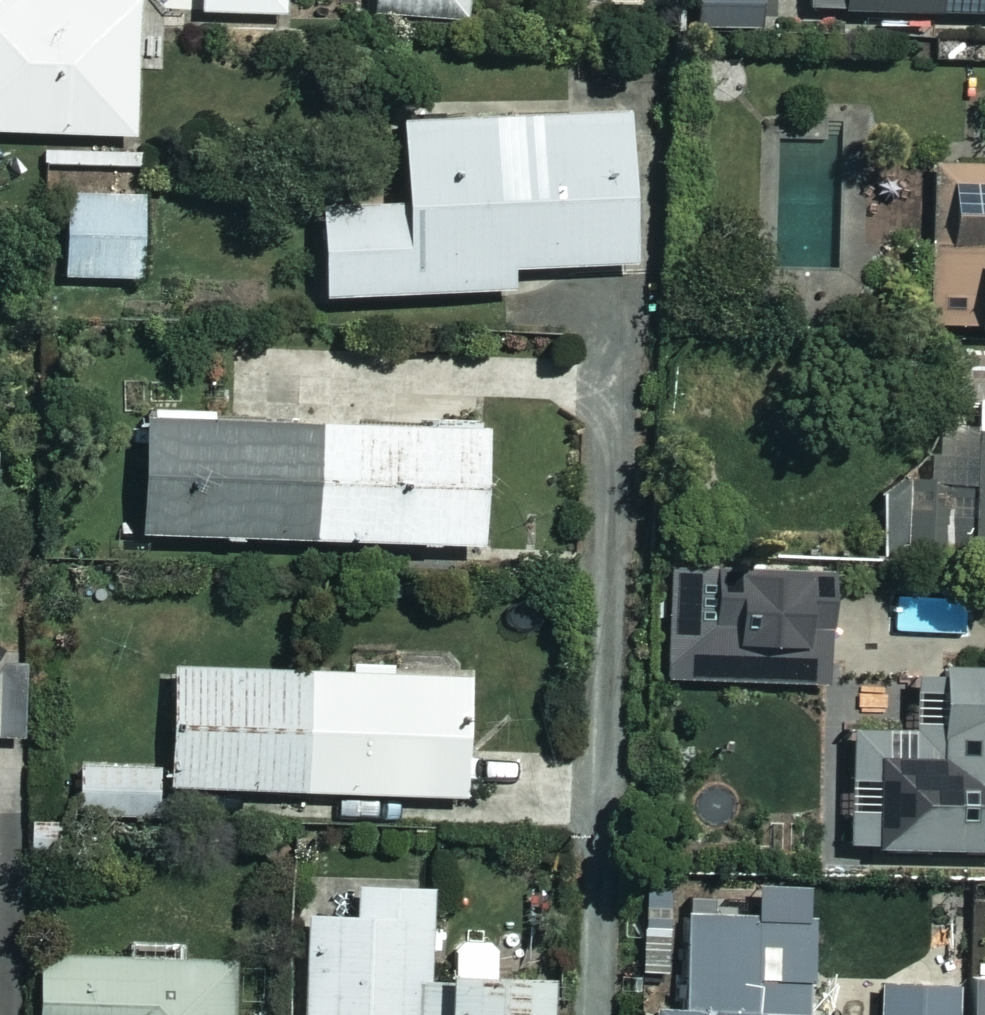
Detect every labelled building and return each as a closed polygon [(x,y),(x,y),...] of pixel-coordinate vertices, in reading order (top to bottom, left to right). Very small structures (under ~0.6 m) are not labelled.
[(139,136),(138,0),(0,0),(0,137),(139,136)] [(204,18),(289,16),(288,0),(204,0),(204,18)] [(378,25),(472,24),(472,0),(378,0),(378,25)] [(758,29),(760,0),(693,0),(691,24),(758,29)] [(844,15),(984,18),(984,0),(844,0),(844,15)] [(632,268),(626,118),(402,127),(405,209),(320,212),(324,301),(511,294),(510,273),(632,268)] [(937,171),(942,337),(984,336),(984,170),(937,171)] [(143,198),(67,199),(67,281),(143,281),(143,198)] [(485,433),(143,426),(141,542),(482,549),(485,433)] [(973,438),(973,549),(984,549),(984,438),(973,438)] [(691,627),(721,629),(719,664),(839,672),(844,592),(694,582),(691,627)] [(353,667),(352,677),(173,672),(170,792),(466,799),(469,680),(392,678),(392,668),(353,667)] [(911,677),(912,734),(852,735),(855,867),(984,864),(984,675),(911,677)] [(158,763),(81,762),(81,805),(158,805),(158,763)] [(359,884),(358,922),(306,922),(305,1014),(430,1014),(432,884),(359,884)] [(754,889),(755,921),(684,922),(685,1014),(809,1014),(807,888),(754,889)] [(133,964),(41,961),(40,1014),(236,1014),(237,966),(190,965),(190,946),(133,945),(133,964)] [(447,1014),(547,1014),(547,984),(495,984),(494,947),(447,947),(447,1014)] [(973,980),(974,1014),(984,1014),(984,980),(973,980)] [(875,994),(875,1014),(953,1014),(953,993),(875,994)]
